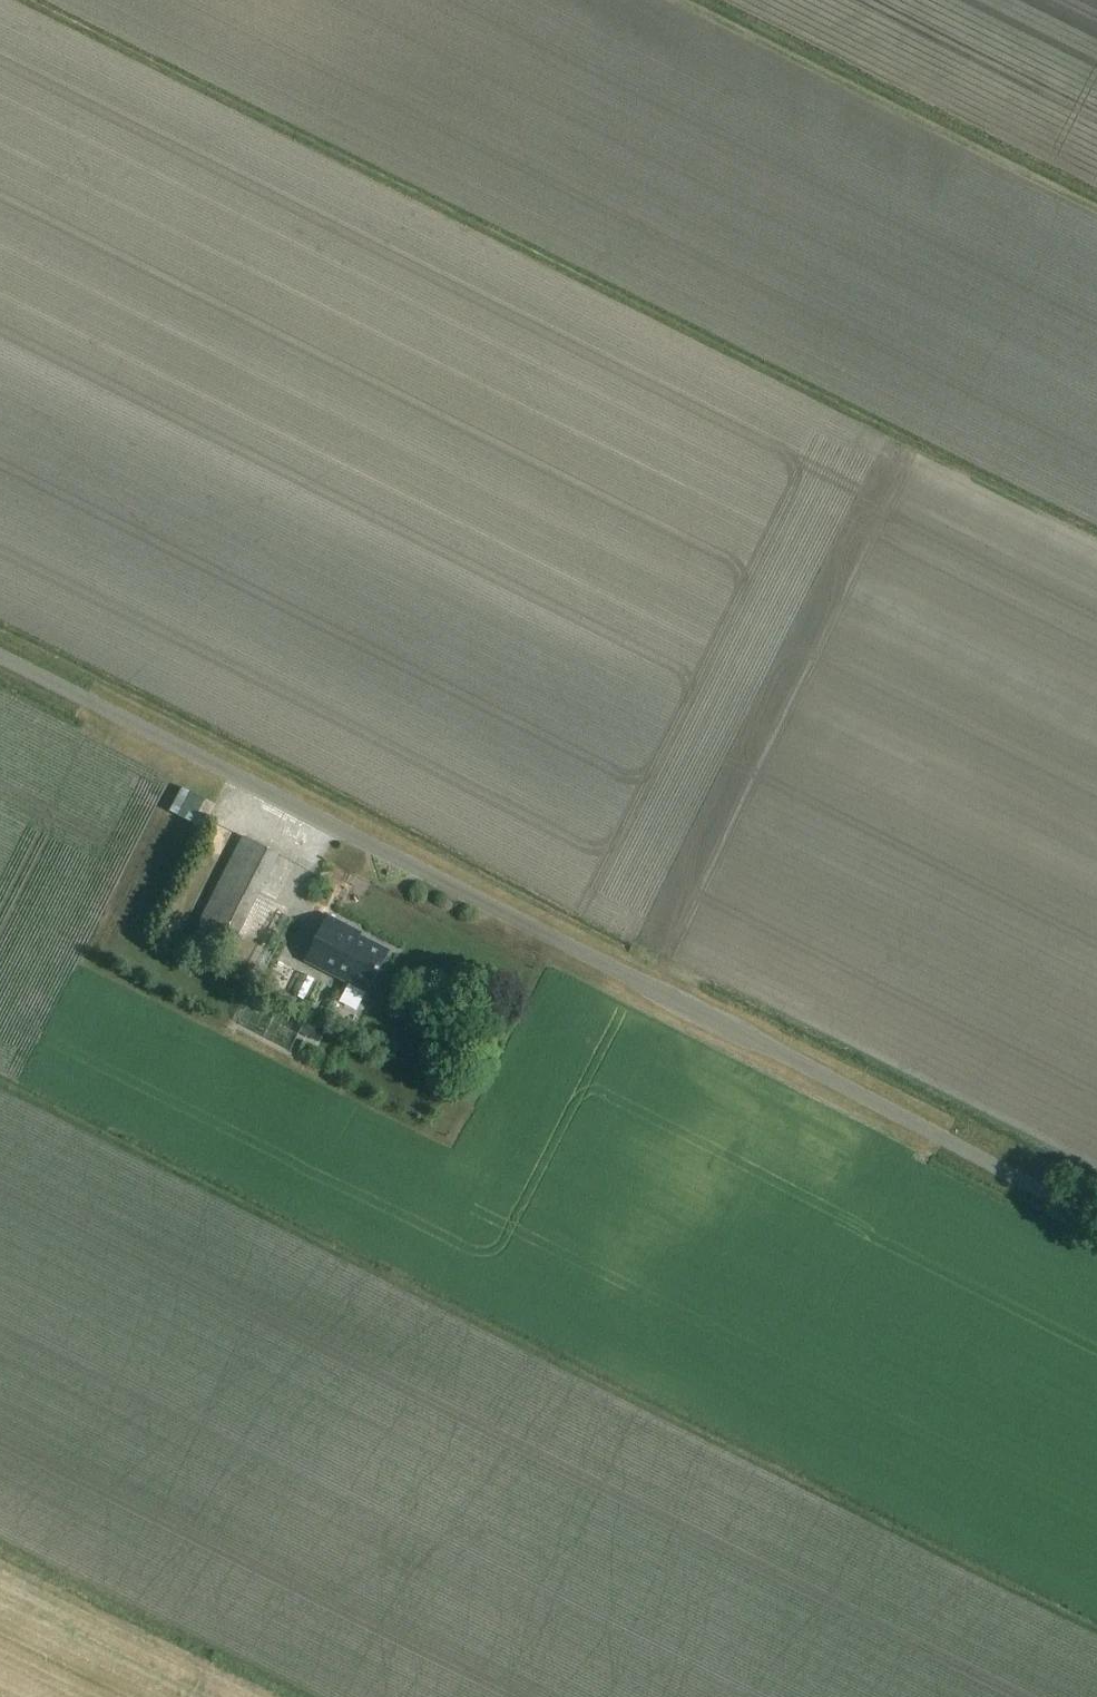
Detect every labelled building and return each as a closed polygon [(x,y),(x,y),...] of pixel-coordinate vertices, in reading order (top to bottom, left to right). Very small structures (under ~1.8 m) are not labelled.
[(242,832),(201,916),(238,934),(280,851),(242,832)] [(329,913),(305,959),(350,983),(352,980),(369,990),(391,948),(352,927),(353,925),(329,913)] [(325,1029),(307,1020),(300,1033),(318,1043),(325,1029)]
